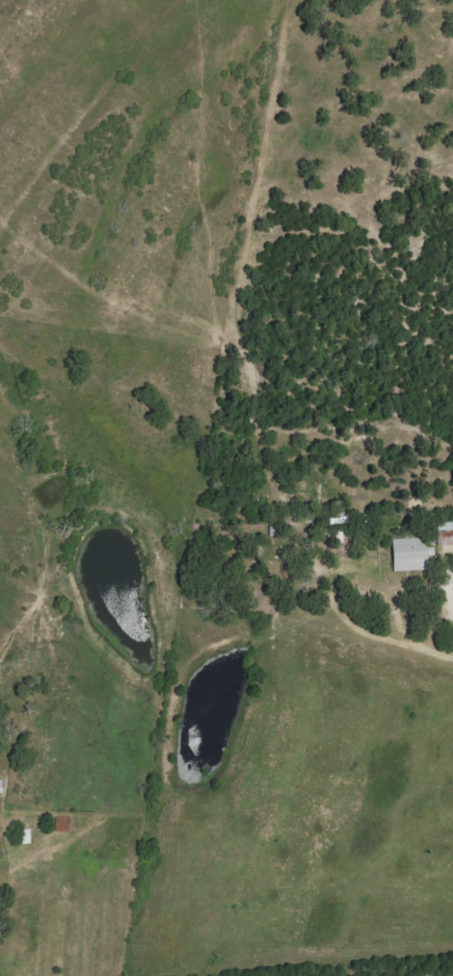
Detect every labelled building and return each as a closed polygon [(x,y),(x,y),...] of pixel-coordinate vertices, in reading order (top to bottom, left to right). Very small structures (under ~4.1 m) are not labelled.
[(438,523),(438,546),(452,546),(452,523),(438,523)] [(392,540),(393,572),(429,570),(429,557),(433,557),(432,548),(422,549),(422,539),(392,540)] [(56,832),(70,832),(69,818),(56,818),(56,832)]
